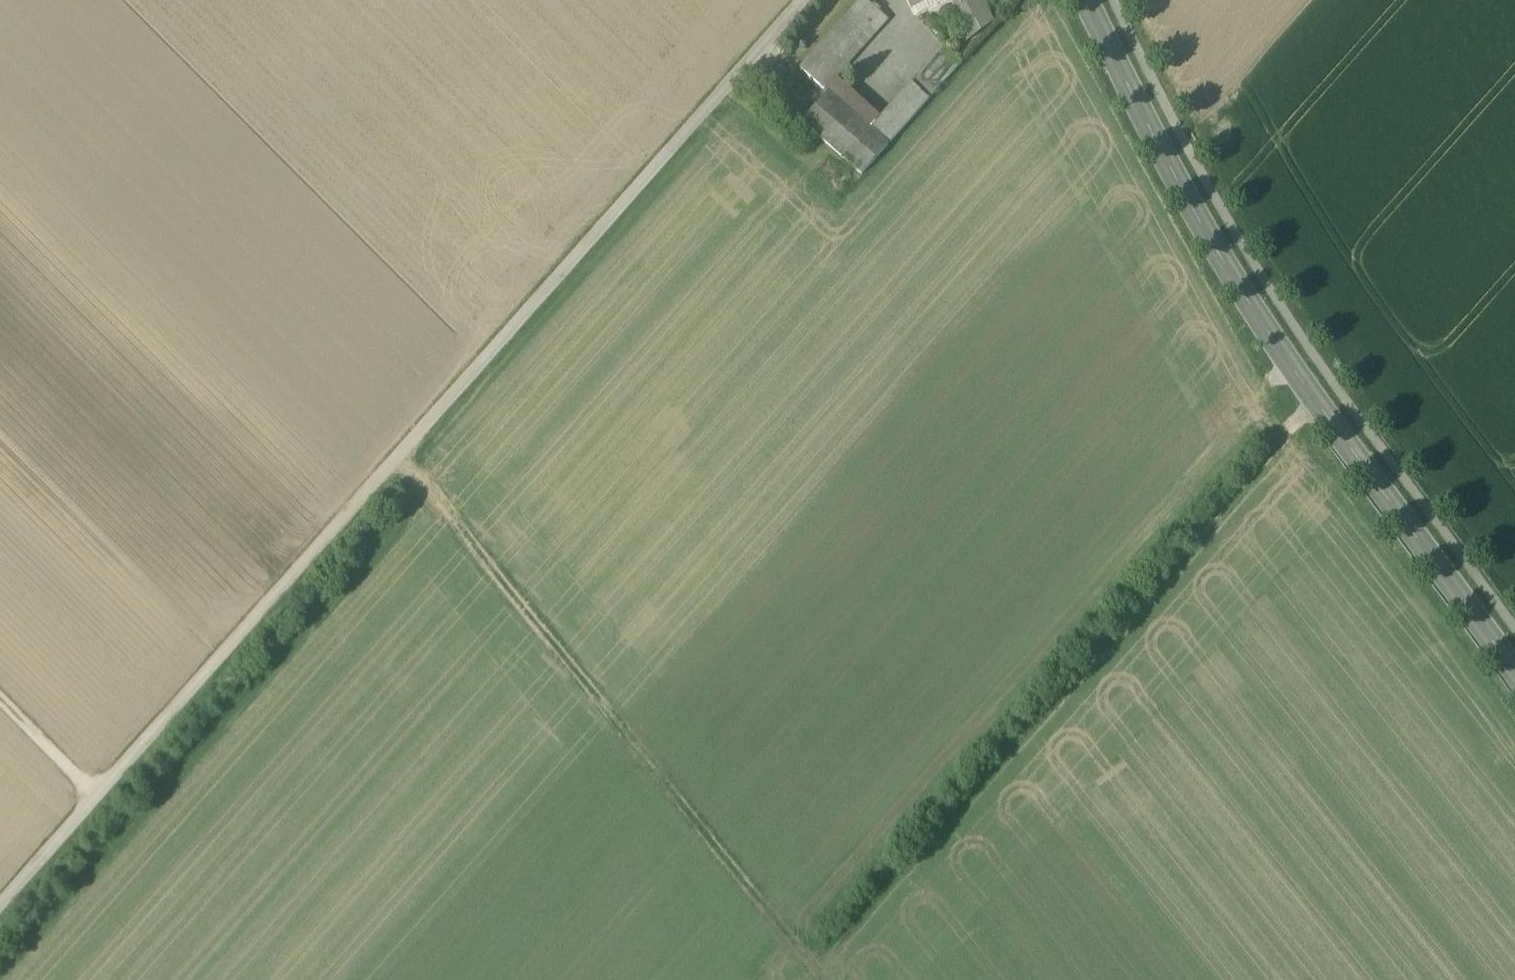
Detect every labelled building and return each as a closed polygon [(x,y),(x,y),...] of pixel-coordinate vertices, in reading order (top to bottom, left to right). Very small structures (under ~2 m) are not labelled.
[(824,90),(835,78),(887,20),(865,0),(862,0),(800,69),(824,90)] [(911,10),(913,8),(909,2),(914,0),(906,0),(911,10)] [(915,17),(947,0),(921,0),(917,2),(916,0),(914,0),(909,2),(913,8),(911,10),(915,17)] [(967,42),(981,35),(994,24),(982,0),(965,0),(958,4),(953,6),(950,8),(967,42)] [(929,63),(947,79),(961,63),(943,47),(929,63)] [(929,63),(910,85),(880,118),(875,123),(893,140),(929,100),(947,79),(929,63)] [(880,118),(835,78),(824,90),(828,93),(888,146),(893,140),(875,123),(880,118)] [(801,123),(861,176),(888,146),(828,93),(801,123)]
